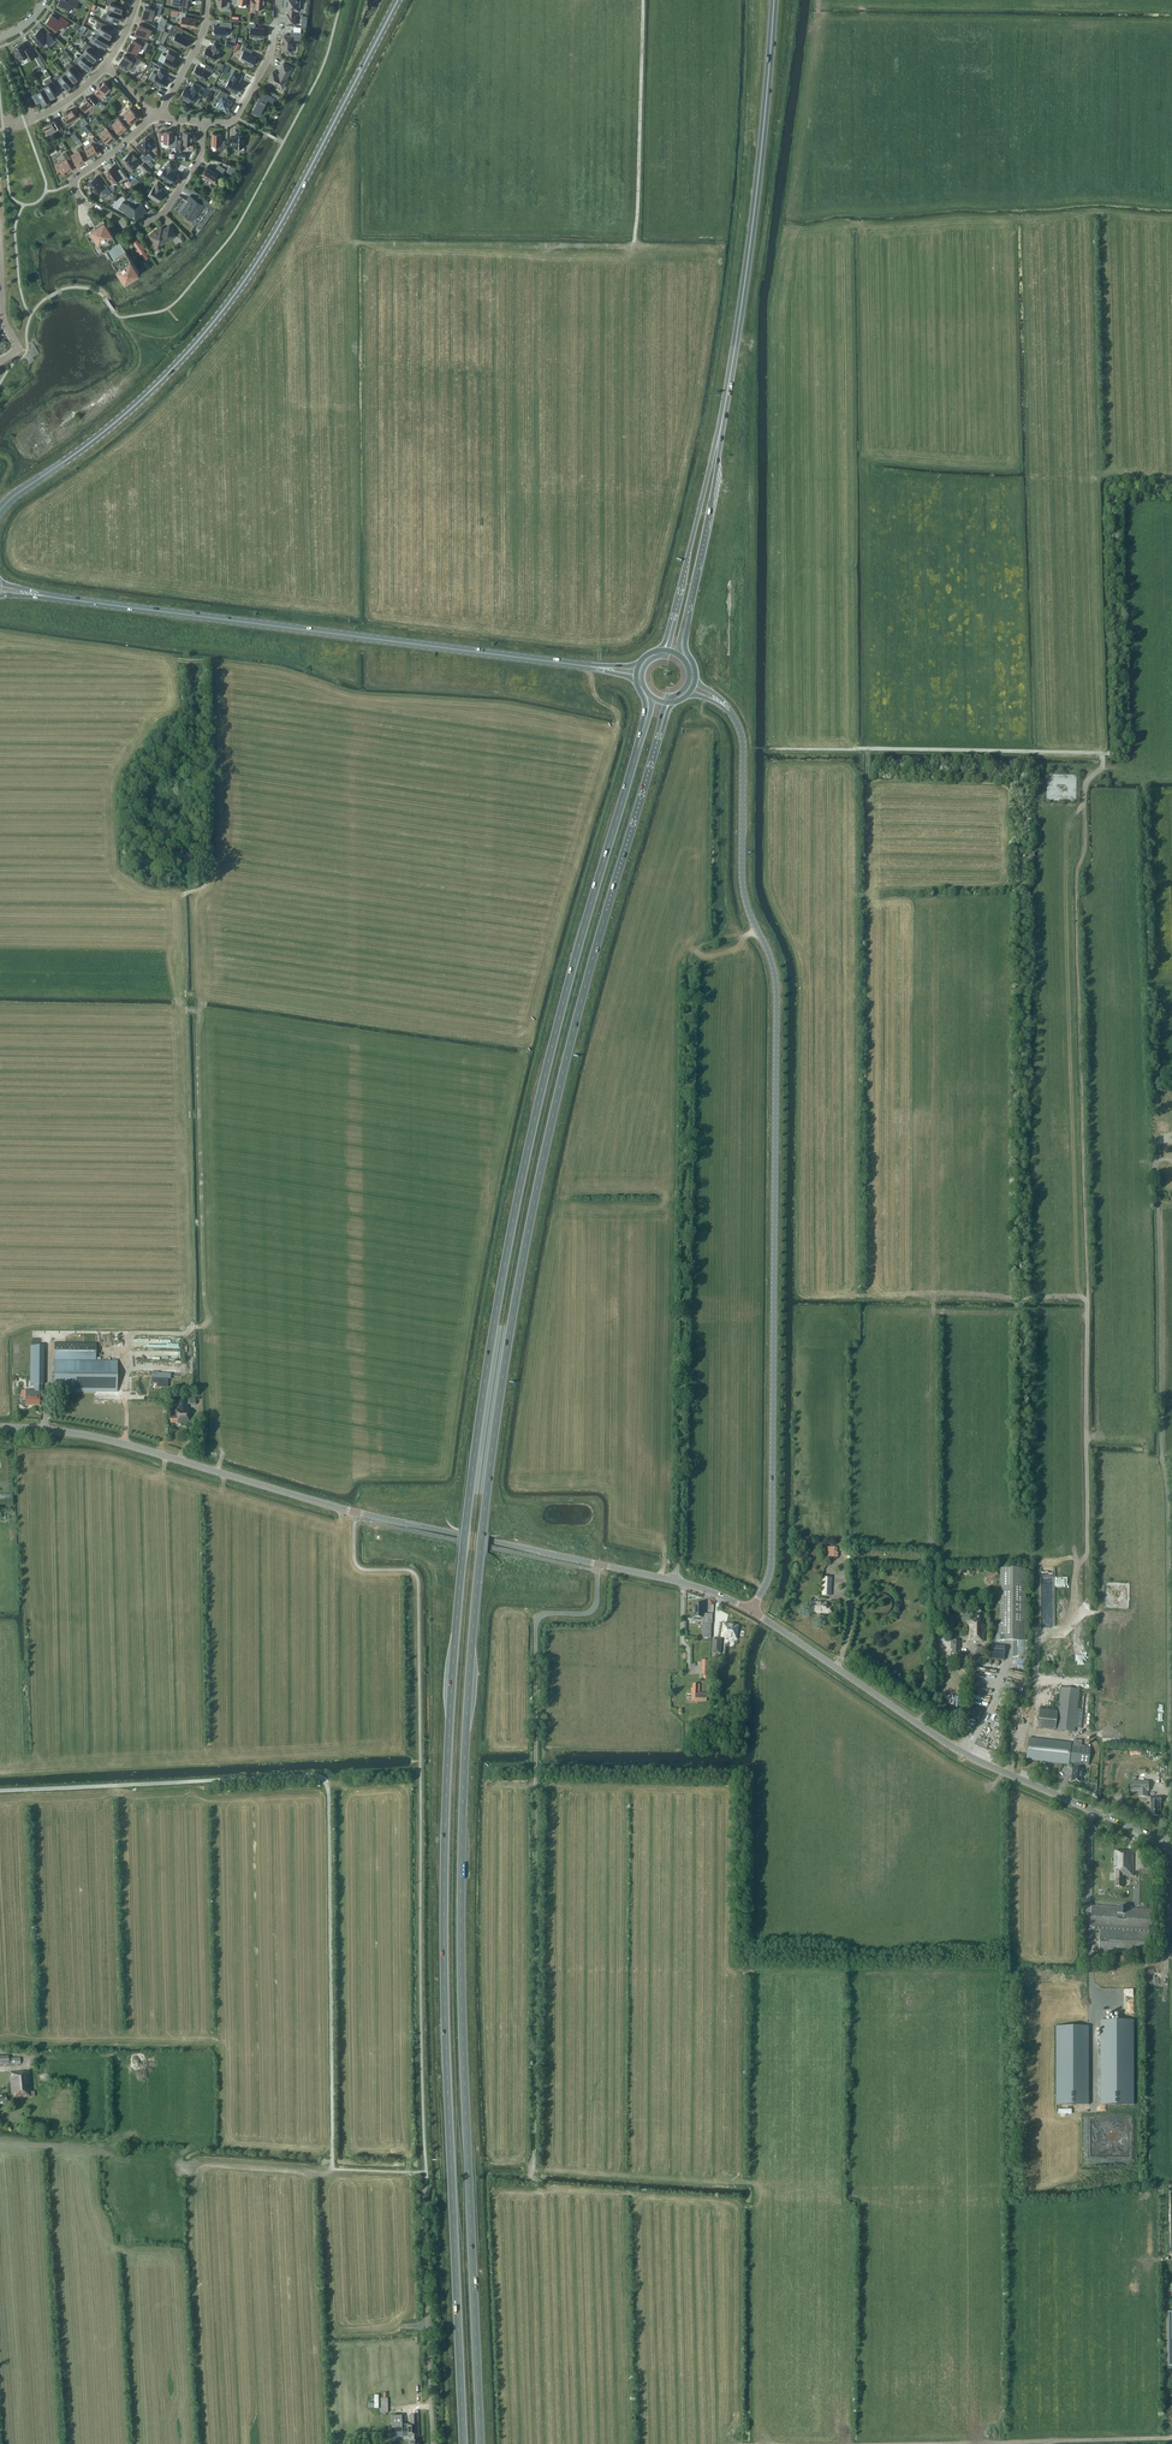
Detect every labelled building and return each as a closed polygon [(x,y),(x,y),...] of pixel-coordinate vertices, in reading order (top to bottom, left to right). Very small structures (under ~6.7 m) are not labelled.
[(57,6),(69,11),(71,6),(76,8),(79,1),(78,0),(69,0),(68,1),(66,0),(60,0),(57,6)] [(108,9),(121,14),(123,9),(122,9),(122,7),(116,4),(117,0),(107,0),(106,4),(110,5),(108,9)] [(230,2),(227,2),(227,0),(217,0),(217,4),(226,5),(225,10),(229,10),(230,2)] [(258,11),(258,7),(264,7),(264,3),(265,3),(265,0),(251,0),(250,11),(258,11)] [(300,0),(287,0),(286,9),(289,9),(289,14),(287,14),(287,23),(296,24),(297,15),(295,14),(295,10),(300,10),(300,6),(301,6),(301,1),(300,1),(300,0)] [(145,6),(143,16),(152,19),(154,13),(160,15),(162,7),(154,5),(153,9),(145,6)] [(119,21),(121,14),(108,9),(110,10),(108,14),(104,12),(102,19),(111,23),(112,19),(119,21)] [(183,17),(181,25),(190,27),(190,26),(195,27),(196,19),(186,17),(186,12),(179,11),(178,16),(183,17)] [(50,26),(56,31),(61,25),(65,28),(69,22),(61,16),(59,20),(52,15),(53,14),(52,14),(46,22),(51,26),(50,26)] [(100,29),(97,33),(110,40),(112,35),(111,35),(112,33),(106,29),(108,25),(99,21),(96,27),(100,29)] [(150,32),(153,34),(156,25),(145,21),(143,25),(140,24),(136,32),(148,37),(150,32)] [(223,21),(222,27),(215,26),(214,31),(214,33),(214,34),(214,35),(226,36),(226,31),(231,31),(232,22),(223,21)] [(264,35),(265,35),(265,30),(264,30),(264,28),(255,27),(255,24),(248,23),(248,27),(252,27),(251,36),(263,38),(264,35)] [(176,35),(173,41),(185,47),(190,39),(181,35),(183,30),(173,25),(168,32),(169,33),(169,32),(176,35)] [(47,40),(50,44),(55,40),(49,32),(45,35),(40,29),(32,36),(41,46),(47,40)] [(283,51),(292,52),(294,39),(301,40),(301,32),(291,31),(291,36),(284,35),(283,41),(283,45),(283,51)] [(106,46),(110,40),(97,33),(99,34),(97,37),(93,35),(90,41),(89,41),(97,47),(100,43),(106,46)] [(129,44),(127,48),(130,50),(130,49),(137,52),(140,47),(146,49),(149,43),(142,39),(140,43),(133,39),(130,44),(129,44)] [(85,51),(83,54),(93,63),(96,59),(95,58),(97,56),(91,52),(94,48),(86,42),(86,43),(82,48),(85,51)] [(203,55),(215,61),(219,53),(218,53),(222,46),(214,42),(211,49),(207,47),(203,55)] [(23,43),(14,48),(15,48),(17,51),(15,52),(17,56),(19,55),(21,59),(26,56),(29,60),(36,56),(30,46),(26,49),(23,43),(24,43),(23,43)] [(244,51),(240,59),(243,61),(243,62),(245,64),(248,64),(251,65),(251,66),(252,66),(257,57),(256,57),(249,53),(251,49),(243,45),(241,49),(244,51)] [(163,62),(174,68),(178,61),(174,59),(177,53),(169,49),(166,55),(167,56),(163,62)] [(88,69),(93,63),(83,54),(82,54),(83,55),(81,58),(78,56),(73,61),(80,68),(83,64),(88,69)] [(130,58),(124,55),(119,62),(131,70),(134,65),(135,66),(136,64),(138,65),(141,60),(132,55),(130,58)] [(64,72),(73,83),(77,80),(76,78),(78,77),(73,72),(77,68),(70,61),(70,62),(65,66),(68,69),(64,72)] [(279,75),(273,71),(269,80),(283,88),(288,79),(286,79),(292,67),(284,63),(280,70),(281,71),(279,75)] [(193,73),(204,80),(208,72),(211,73),(213,70),(207,66),(205,70),(197,66),(193,73)] [(153,72),(150,78),(154,80),(153,81),(155,82),(154,84),(159,87),(161,84),(164,86),(168,79),(165,77),(167,72),(168,71),(161,67),(160,68),(157,74),(153,72)] [(243,75),(234,71),(231,77),(226,86),(237,93),(242,84),(239,82),(243,75)] [(67,88),(73,83),(64,72),(62,74),(63,75),(62,76),(59,73),(54,77),(59,85),(63,82),(67,88)] [(43,87),(50,99),(54,97),(53,95),(55,94),(52,88),(56,85),(50,77),(50,78),(45,81),(47,85),(43,87)] [(111,88),(105,81),(101,85),(100,84),(97,87),(98,88),(96,90),(97,91),(94,93),(103,101),(108,96),(105,93),(111,88)] [(185,88),(181,96),(186,98),(185,99),(189,101),(190,100),(193,102),(197,104),(201,97),(197,95),(198,94),(197,94),(201,87),(194,83),(190,90),(185,88)] [(50,99),(43,87),(40,89),(41,90),(40,90),(38,87),(32,90),(37,101),(41,99),(43,103),(50,99)] [(205,93),(203,96),(206,98),(210,91),(204,87),(202,92),(205,93)] [(223,110),(227,113),(230,108),(229,108),(232,102),(226,98),(228,94),(221,90),(217,97),(221,99),(217,106),(223,110)] [(255,105),(253,110),(260,114),(263,110),(264,110),(267,105),(265,104),(268,99),(273,102),(275,98),(263,91),(258,100),(256,100),(254,105),(255,105)] [(86,97),(84,99),(85,100),(81,103),(86,110),(98,100),(93,94),(91,97),(90,96),(87,98),(86,97)] [(95,109),(99,113),(107,107),(100,99),(96,102),(99,105),(95,109)] [(126,116),(123,118),(128,124),(131,121),(132,122),(134,120),(134,121),(138,118),(137,117),(138,116),(130,108),(124,114),(126,116)] [(67,111),(64,113),(65,114),(63,115),(63,116),(60,118),(66,128),(71,125),(69,122),(77,117),(73,109),(68,112),(67,111)] [(127,127),(119,118),(113,124),(112,122),(108,125),(117,134),(120,132),(121,133),(123,131),(127,127)] [(49,123),(44,125),(48,133),(58,128),(61,132),(64,130),(59,119),(56,121),(55,119),(52,121),(52,120),(49,121),(49,123)] [(88,125),(81,128),(84,135),(91,132),(88,125)] [(103,136),(100,139),(106,145),(109,142),(109,143),(111,141),(112,142),(116,138),(115,137),(108,129),(102,135),(103,136)] [(164,142),(172,142),(172,146),(177,146),(177,135),(173,135),(173,131),(165,130),(165,131),(165,132),(160,132),(159,140),(165,140),(165,141),(164,141),(164,142)] [(183,131),(183,140),(178,139),(178,149),(184,149),(184,144),(192,144),(193,136),(194,136),(194,131),(190,131),(190,132),(183,131)] [(222,134),(212,133),(212,139),(211,139),(211,144),(212,144),(212,145),(217,145),(216,149),(221,150),(221,148),(225,149),(226,140),(222,140),(222,134)] [(238,148),(240,148),(242,147),(244,147),(244,135),(235,134),(235,138),(229,138),(229,146),(235,146),(235,147),(236,147),(237,147),(238,148)] [(91,142),(85,147),(91,156),(92,156),(96,153),(98,151),(101,148),(97,142),(94,137),(89,140),(91,142)] [(145,153),(141,156),(147,163),(154,157),(148,152),(154,146),(150,142),(149,138),(147,138),(146,138),(145,139),(143,139),(144,140),(138,146),(145,153)] [(78,165),(79,165),(83,162),(83,161),(85,160),(85,159),(88,157),(81,146),(77,149),(79,151),(72,155),(78,165)] [(48,151),(51,155),(57,151),(55,147),(48,151)] [(67,159),(56,166),(59,170),(58,171),(61,175),(66,172),(66,173),(67,172),(68,173),(71,170),(73,168),(73,167),(76,165),(67,151),(63,153),(67,159)] [(135,167),(135,166),(139,163),(136,160),(137,158),(134,155),(133,156),(130,153),(122,160),(131,170),(132,170),(133,170),(135,168),(135,167)] [(176,174),(173,172),(175,169),(178,165),(170,160),(166,167),(165,167),(160,175),(171,182),(176,174)] [(140,166),(146,172),(150,168),(144,162),(140,166)] [(225,169),(219,164),(214,171),(211,169),(212,168),(208,165),(203,174),(210,178),(209,179),(217,184),(224,173),(223,172),(225,169)] [(230,165),(227,171),(233,175),(240,168),(230,165)] [(112,166),(105,171),(113,183),(115,182),(116,180),(120,177),(122,179),(126,177),(121,169),(117,171),(114,166),(112,167),(112,166)] [(151,183),(155,177),(150,174),(146,179),(151,183)] [(101,189),(105,197),(111,193),(106,184),(102,187),(96,177),(88,182),(91,186),(90,186),(93,189),(96,193),(101,189)] [(154,187),(149,195),(158,201),(164,193),(161,191),(164,186),(158,182),(155,187),(154,187)] [(188,203),(181,212),(190,218),(192,216),(195,218),(198,213),(195,211),(197,208),(200,210),(204,205),(196,200),(190,196),(187,200),(189,201),(188,203)] [(209,201),(206,206),(213,211),(216,206),(209,201)] [(119,208),(120,208),(125,211),(128,213),(128,214),(134,217),(134,216),(136,217),(138,216),(138,217),(144,213),(144,212),(147,210),(143,204),(136,208),(134,208),(128,205),(123,202),(120,208),(119,208)] [(113,234),(104,220),(95,226),(96,227),(86,234),(99,255),(106,250),(114,262),(128,284),(135,279),(133,276),(139,272),(134,263),(128,253),(120,241),(118,242),(113,234)] [(162,228),(156,232),(155,231),(150,234),(150,236),(152,239),(153,239),(155,242),(154,247),(155,248),(160,249),(161,248),(162,243),(169,239),(169,240),(177,235),(170,224),(163,229),(162,228)] [(181,243),(186,240),(182,234),(177,236),(181,243)] [(54,1391),(117,1391),(117,1361),(96,1361),(96,1343),(54,1343),(54,1391)] [(33,1390),(25,1390),(25,1395),(26,1395),(26,1405),(40,1405),(40,1392),(42,1392),(42,1385),(43,1385),(43,1353),(32,1353),(32,1385),(33,1385),(33,1390)] [(178,1423),(178,1424),(191,1423),(191,1413),(190,1413),(190,1408),(188,1408),(188,1399),(179,1399),(179,1409),(176,1409),(176,1417),(171,1417),(171,1423),(178,1423)] [(836,1558),(837,1548),(827,1548),(826,1557),(836,1558)] [(995,1624),(995,1641),(1012,1642),(1012,1657),(1026,1657),(1027,1626),(1024,1626),(1025,1569),(1000,1569),(999,1625),(995,1624)] [(823,1595),(830,1596),(831,1579),(824,1578),(823,1595)] [(820,1612),(820,1613),(831,1613),(832,1608),(826,1608),(826,1603),(820,1603),(811,1603),(811,1611),(820,1612)] [(703,1605),(693,1604),(693,1618),(703,1618),(702,1623),(707,1623),(708,1614),(703,1614),(703,1605)] [(968,1641),(984,1641),(984,1625),(983,1625),(983,1604),(976,1604),(976,1618),(968,1618),(968,1641)] [(738,1626),(724,1624),(722,1637),(736,1639),(738,1626)] [(718,1639),(713,1638),(712,1653),(720,1653),(720,1650),(717,1649),(718,1639)] [(951,1654),(959,1654),(960,1641),(951,1641),(951,1654)] [(693,1701),(706,1701),(706,1693),(699,1693),(699,1685),(692,1684),(692,1690),(691,1690),(691,1694),(692,1694),(692,1699),(693,1701)] [(1057,1697),(1057,1695),(1057,1694),(1056,1692),(1055,1690),(1054,1689),(1053,1688),(1051,1687),(1050,1687),(1048,1686),(1046,1687),(1044,1687),(1043,1688),(1041,1689),(1040,1691),(1039,1692),(1039,1694),(1039,1696),(1039,1697),(1039,1699),(1040,1701),(1041,1702),(1043,1703),(1044,1704),(1046,1704),(1048,1705),(1050,1704),(1051,1704),(1053,1703),(1054,1702),(1055,1701),(1056,1699),(1057,1697)] [(1056,1730),(1074,1732),(1079,1690),(1061,1688),(1056,1730)] [(1037,1728),(1055,1730),(1057,1711),(1039,1709),(1037,1728)] [(1028,1739),(1026,1759),(1068,1764),(1068,1763),(1074,1764),(1073,1768),(1072,1768),(1071,1781),(1081,1782),(1082,1769),(1082,1765),(1088,1765),(1090,1747),(1081,1746),(1082,1741),(1073,1740),(1072,1745),(1070,1745),(1071,1744),(1028,1739)] [(1149,1791),(1149,1781),(1131,1781),(1131,1792),(1139,1792),(1139,1797),(1148,1797),(1148,1791),(1149,1791)] [(1150,1804),(1154,1804),(1154,1806),(1151,1806),(1151,1812),(1152,1812),(1152,1816),(1158,1816),(1158,1812),(1160,1812),(1160,1806),(1159,1806),(1159,1804),(1160,1804),(1160,1797),(1150,1797),(1150,1804)] [(1133,1875),(1132,1850),(1113,1850),(1113,1869),(1115,1869),(1115,1887),(1122,1887),(1122,1875),(1133,1875)] [(1089,1927),(1154,1931),(1155,1910),(1091,1906),(1089,1927)] [(1099,1952),(1146,1955),(1147,1933),(1100,1930),(1099,1952)] [(1101,2022),(1101,2104),(1134,2104),(1134,2022),(1101,2022)] [(1056,2028),(1056,2104),(1088,2104),(1088,2028),(1056,2028)] [(9,2065),(9,2064),(20,2064),(20,2058),(8,2058),(8,2056),(0,2056),(0,2065),(9,2065)] [(34,2096),(33,2091),(30,2091),(28,2071),(23,2072),(23,2071),(8,2072),(10,2095),(4,2096),(4,2095),(0,2095),(0,2104),(5,2104),(5,2099),(34,2096)] [(403,2439),(411,2438),(411,2442),(410,2442),(410,2443),(419,2443),(419,2441),(417,2441),(417,2437),(419,2437),(417,2411),(414,2411),(414,2415),(409,2415),(409,2424),(401,2424),(401,2416),(391,2416),(392,2438),(403,2438),(403,2439)]
